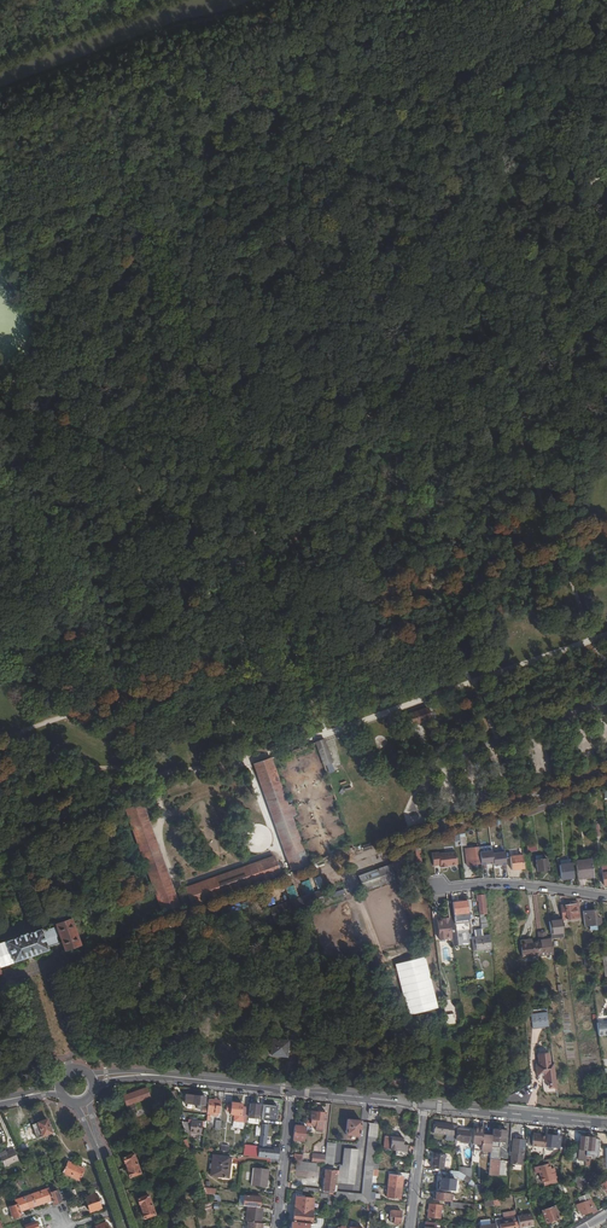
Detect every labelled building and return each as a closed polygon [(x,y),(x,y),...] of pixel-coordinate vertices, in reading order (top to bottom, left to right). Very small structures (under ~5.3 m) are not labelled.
[(410,713),(411,726),(432,719),(428,706),(410,713)] [(320,758),(323,765),(333,761),(324,738),(315,742),(320,758)] [(293,757),(290,750),(279,754),(281,761),(293,757)] [(285,797),(271,757),(254,763),(291,870),(309,864),(291,816),(288,805),(285,797)] [(125,809),(125,811),(156,899),(162,916),(163,916),(180,910),(143,803),(125,809)] [(553,803),(543,807),(544,812),(554,809),(553,803)] [(292,804),(288,805),(291,816),(296,814),(292,804)] [(543,807),(529,812),(530,817),(544,812),(543,807)] [(535,842),(526,843),(527,852),(536,851),(535,842)] [(478,847),(465,849),(467,867),(481,865),(479,853),(478,847)] [(438,852),(431,852),(433,865),(439,864),(440,867),(446,867),(446,865),(457,864),(456,852),(438,853),(438,852)] [(491,852),(479,853),(481,865),(481,867),(493,865),(492,854),(491,852)] [(504,853),(492,854),(493,865),(494,868),(506,866),(504,853)] [(185,887),(192,906),(279,874),(273,856),(185,887)] [(524,870),(522,856),(510,858),(511,871),(524,870)] [(365,866),(379,860),(378,857),(363,863),(365,866)] [(537,860),(536,860),(537,871),(549,870),(547,858),(541,859),(537,860)] [(592,860),(576,862),(578,879),(584,879),(584,878),(594,877),(592,860)] [(573,863),(561,865),(562,879),(574,877),(573,863)] [(394,878),(389,866),(359,876),(364,889),(377,884),(378,887),(383,885),(382,883),(394,878)] [(320,876),(314,878),(318,889),(324,887),(320,876)] [(468,913),(469,912),(467,899),(452,901),(454,914),(460,914),(468,913)] [(528,951),(546,949),(546,950),(558,949),(557,934),(569,933),(568,921),(585,919),(583,902),(575,903),(575,905),(566,906),(568,920),(555,922),(556,933),(544,935),(544,936),(538,937),(533,937),(532,935),(526,935),(528,951)] [(106,935),(115,932),(105,906),(97,909),(106,935)] [(601,910),(588,912),(590,926),(606,924),(605,917),(602,918),(601,910)] [(449,914),(437,915),(439,935),(440,935),(441,937),(445,937),(446,935),(452,934),(452,933),(450,923),(449,915),(449,914)] [(480,917),(481,928),(488,927),(487,916),(480,917)] [(12,959),(15,960),(47,950),(46,947),(61,942),(64,950),(80,944),(70,918),(55,923),(55,925),(40,931),(40,928),(5,940),(6,942),(0,944),(0,963),(12,959)] [(476,949),(490,947),(489,934),(482,935),(481,928),(474,929),(475,936),(471,936),(473,949),(476,949)] [(424,957),(395,964),(407,1015),(437,1008),(424,957)] [(125,1001),(111,1006),(116,1021),(130,1016),(125,1001)] [(553,1007),(530,1010),(531,1020),(554,1017),(553,1007)] [(462,1022),(461,1013),(452,1014),(453,1023),(462,1022)] [(487,1016),(488,1025),(499,1025),(498,1015),(487,1015),(487,1016)] [(470,1026),(488,1025),(487,1016),(469,1017),(470,1026)] [(494,1030),(470,1032),(471,1036),(485,1035),(487,1047),(496,1046),(494,1030)] [(170,1050),(172,1034),(157,1032),(155,1048),(170,1050)] [(232,1034),(217,1033),(215,1048),(230,1050),(232,1034)] [(271,1054),(286,1056),(288,1042),(281,1040),(273,1039),(271,1054)] [(559,1087),(562,1087),(559,1063),(556,1063),(554,1047),(544,1048),(545,1064),(542,1064),(543,1072),(550,1072),(551,1081),(559,1087)] [(146,1087),(123,1095),(127,1106),(128,1110),(130,1115),(130,1114),(132,1119),(139,1116),(134,1102),(150,1097),(146,1087)] [(206,1096),(186,1093),(185,1103),(198,1104),(197,1108),(201,1109),(202,1105),(205,1105),(206,1096)] [(210,1108),(208,1108),(208,1111),(208,1114),(207,1120),(209,1120),(210,1114),(215,1114),(216,1111),(220,1112),(222,1100),(211,1099),(210,1105),(211,1105),(210,1108)] [(244,1122),(244,1120),(247,1120),(248,1115),(247,1115),(242,1115),(243,1106),(243,1103),(232,1102),(232,1105),(230,1105),(229,1110),(231,1111),(231,1114),(235,1114),(234,1120),(244,1122)] [(257,1104),(251,1104),(250,1113),(256,1113),(255,1117),(258,1117),(258,1120),(259,1121),(260,1113),(261,1105),(257,1104)] [(277,1106),(264,1105),(262,1119),(275,1121),(277,1106)] [(326,1120),(327,1112),(313,1111),(312,1120),(308,1120),(307,1125),(311,1126),(312,1123),(316,1124),(316,1130),(323,1131),(324,1120),(326,1120)] [(347,1118),(346,1134),(359,1135),(361,1120),(347,1118)] [(48,1119),(32,1124),(37,1137),(53,1132),(48,1119)] [(181,1120),(182,1124),(185,1130),(190,1131),(190,1133),(201,1134),(203,1119),(191,1119),(191,1121),(181,1120)] [(446,1134),(446,1135),(454,1136),(453,1127),(453,1124),(448,1124),(448,1123),(435,1121),(434,1133),(446,1134)] [(379,1124),(370,1123),(366,1166),(374,1167),(375,1163),(379,1124)] [(32,1124),(23,1127),(28,1140),(37,1137),(32,1124)] [(269,1125),(262,1124),(261,1128),(261,1131),(260,1136),(259,1146),(261,1146),(266,1147),(269,1125)] [(307,1126),(296,1125),(294,1136),(297,1136),(297,1137),(301,1138),(301,1133),(306,1133),(307,1126)] [(484,1126),(474,1125),(473,1143),(482,1144),(481,1151),(490,1152),(491,1146),(491,1140),(492,1134),(483,1133),(484,1126)] [(458,1128),(453,1127),(454,1136),(455,1142),(457,1142),(457,1140),(469,1141),(470,1131),(458,1129),(458,1128)] [(507,1130),(493,1128),(492,1134),(491,1140),(505,1141),(506,1137),(507,1130)] [(534,1132),(533,1146),(545,1147),(547,1135),(543,1135),(543,1133),(534,1132)] [(553,1151),(554,1146),(555,1147),(555,1144),(554,1144),(555,1136),(548,1135),(546,1150),(553,1151)] [(392,1136),(390,1149),(396,1150),(398,1150),(398,1146),(401,1146),(401,1144),(403,1144),(404,1137),(399,1137),(396,1137),(392,1136)] [(581,1136),(579,1154),(587,1154),(588,1136),(581,1136)] [(587,1154),(587,1157),(589,1157),(600,1158),(601,1143),(595,1143),(595,1137),(588,1136),(587,1154)] [(513,1140),(511,1140),(510,1152),(524,1153),(524,1139),(513,1139),(513,1140)] [(336,1143),(328,1142),(326,1155),(325,1163),(325,1164),(334,1165),(336,1143)] [(398,1150),(396,1150),(396,1155),(405,1155),(407,1145),(403,1144),(401,1144),(401,1146),(398,1146),(398,1150)] [(261,1146),(259,1146),(258,1156),(280,1159),(280,1152),(261,1149),(261,1146)] [(342,1166),(340,1166),(340,1170),(339,1174),(338,1183),(354,1184),(356,1165),(358,1149),(344,1148),(342,1166)] [(19,1160),(14,1149),(8,1152),(1,1156),(6,1166),(19,1160)] [(125,1162),(126,1162),(127,1166),(137,1162),(134,1152),(122,1156),(125,1162)] [(295,1152),(295,1154),(294,1160),(298,1160),(303,1161),(304,1154),(295,1152)] [(524,1153),(510,1152),(510,1154),(512,1155),(511,1164),(523,1165),(524,1153)] [(313,1153),(312,1162),(318,1163),(325,1163),(326,1155),(313,1153)] [(445,1154),(433,1153),(431,1167),(443,1169),(445,1154)] [(232,1156),(213,1154),(210,1175),(229,1177),(232,1156)] [(500,1160),(490,1159),(488,1175),(499,1176),(500,1160)] [(296,1169),(317,1171),(318,1163),(312,1162),(303,1161),(298,1160),(296,1169)] [(68,1161),(63,1172),(71,1176),(76,1165),(68,1161)] [(129,1170),(128,1170),(130,1176),(141,1173),(137,1162),(127,1166),(129,1170)] [(535,1167),(537,1172),(540,1172),(542,1182),(558,1178),(556,1167),(552,1168),(551,1162),(535,1167)] [(85,1169),(76,1165),(71,1176),(79,1180),(85,1169)] [(255,1167),(253,1185),(265,1186),(265,1182),(268,1182),(270,1169),(255,1167)] [(334,1191),(336,1174),(339,1174),(340,1170),(326,1169),(326,1175),(324,1175),(324,1177),(325,1178),(324,1190),(334,1191)] [(458,1177),(463,1180),(466,1175),(465,1175),(460,1171),(459,1171),(451,1170),(451,1176),(458,1177)] [(403,1176),(389,1175),(388,1185),(402,1187),(403,1176)] [(455,1180),(441,1178),(440,1188),(454,1190),(455,1180)] [(387,1197),(401,1198),(402,1187),(388,1185),(387,1197)] [(49,1188),(41,1191),(45,1202),(53,1199),(51,1192),(49,1188)] [(210,1188),(206,1189),(207,1193),(209,1197),(210,1197),(211,1201),(214,1201),(210,1188)] [(58,1189),(51,1192),(53,1199),(55,1203),(62,1200),(58,1189)] [(41,1191),(32,1193),(37,1205),(45,1202),(41,1191)] [(452,1194),(434,1192),(433,1200),(450,1202),(450,1201),(451,1201),(452,1194)] [(23,1196),(24,1196),(28,1208),(37,1205),(32,1193),(23,1196)] [(97,1193),(86,1197),(88,1204),(99,1200),(97,1193)] [(139,1203),(140,1203),(142,1207),(152,1204),(148,1194),(137,1198),(139,1203)] [(260,1196),(245,1194),(244,1204),(248,1205),(259,1206),(260,1196)] [(15,1199),(17,1203),(20,1211),(28,1208),(24,1196),(23,1196),(15,1199)] [(314,1198),(296,1196),(294,1222),(312,1223),(314,1198)] [(91,1211),(102,1207),(99,1200),(88,1204),(91,1211)] [(583,1215),(592,1211),(593,1214),(597,1211),(594,1204),(590,1206),(588,1200),(581,1202),(583,1209),(581,1209),(583,1215)] [(450,1207),(469,1209),(469,1203),(451,1201),(450,1201),(450,1202),(450,1207)] [(10,1206),(13,1216),(21,1214),(20,1211),(17,1203),(10,1206)] [(145,1218),(155,1214),(152,1204),(142,1207),(144,1212),(142,1212),(145,1218)] [(442,1206),(429,1204),(427,1216),(441,1218),(442,1206)] [(259,1206),(248,1205),(247,1218),(261,1219),(262,1207),(259,1206)] [(559,1218),(555,1206),(542,1210),(546,1223),(559,1218)] [(394,1221),(394,1223),(400,1224),(402,1211),(391,1210),(390,1216),(393,1216),(392,1221),(394,1221)] [(531,1212),(517,1215),(519,1227),(533,1224),(531,1212)] [(498,1218),(500,1227),(514,1227),(518,1226),(516,1215),(498,1218)]
